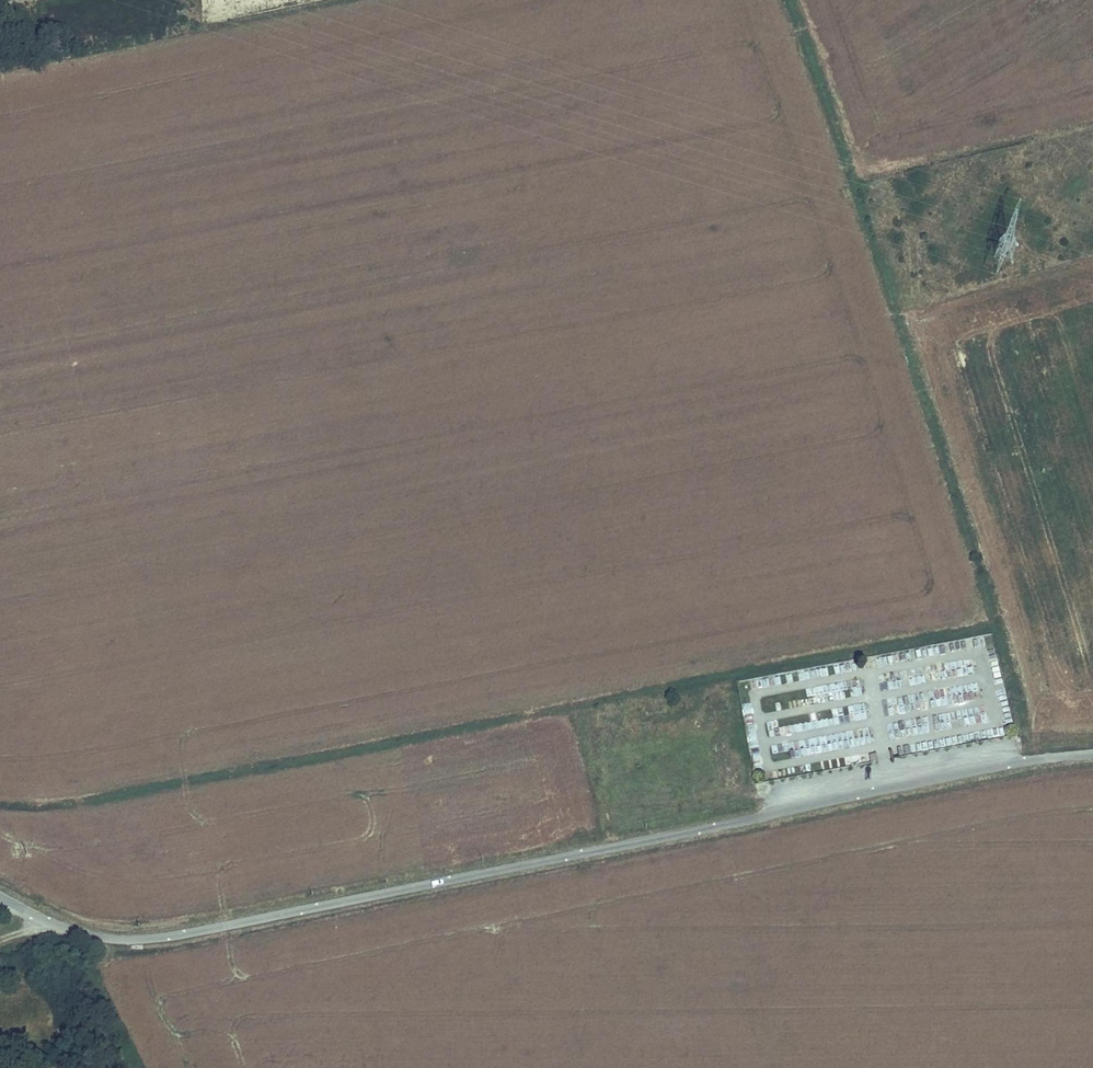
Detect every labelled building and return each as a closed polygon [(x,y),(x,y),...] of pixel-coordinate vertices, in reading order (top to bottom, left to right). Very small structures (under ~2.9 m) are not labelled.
[(853,695),(861,694),(860,683),(852,683),(853,695)] [(851,723),(867,719),(864,709),(848,713),(851,723)] [(788,743),(789,756),(806,755),(805,742),(788,743)]
